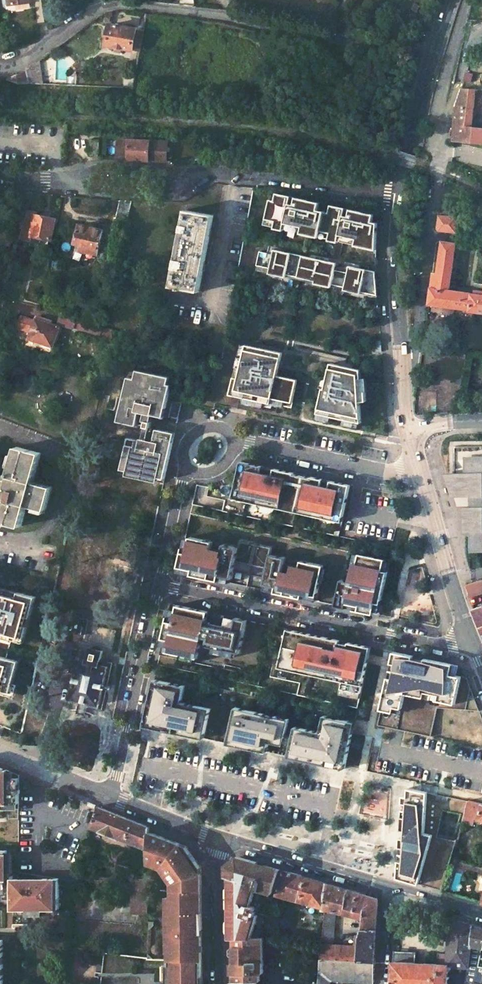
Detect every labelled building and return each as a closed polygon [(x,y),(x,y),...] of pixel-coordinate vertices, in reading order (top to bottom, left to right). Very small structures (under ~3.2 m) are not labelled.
[(145,32),(113,25),(109,46),(141,53),(145,32)] [(30,71),(8,80),(21,85),(33,85),(30,71)] [(463,87),(456,106),(453,140),(481,142),(481,128),(475,128),(476,115),(478,115),(479,113),(479,109),(477,109),(479,88),(463,87)] [(119,138),(118,159),(130,160),(132,139),(119,138)] [(100,155),(101,139),(92,139),(91,154),(100,155)] [(166,141),(132,139),(130,160),(150,161),(165,162),(166,141)] [(256,234),(369,252),(375,212),(262,194),(256,234)] [(132,204),(120,203),(116,220),(128,223),(132,204)] [(37,213),(28,211),(21,239),(29,241),(30,236),(40,238),(50,241),(53,228),(55,229),(57,221),(36,216),(37,213)] [(215,217),(187,211),(171,287),(200,293),(215,217)] [(460,217),(440,216),(439,225),(439,230),(458,232),(460,217)] [(105,232),(80,226),(76,245),(84,247),(83,252),(100,256),(105,232)] [(29,241),(28,247),(35,249),(38,247),(40,238),(30,236),(29,241)] [(434,272),(430,304),(469,309),(469,312),(481,313),(481,295),(475,294),(450,290),(456,243),(443,241),(439,273),(434,272)] [(258,252),(255,267),(269,270),(268,276),(335,287),(336,280),(349,282),(347,292),(368,295),(373,268),(347,264),(346,270),(344,269),(345,261),(270,249),(269,254),(258,252)] [(74,321),(62,317),(60,326),(71,329),(74,321)] [(34,323),(19,319),(16,332),(31,337),(34,323)] [(100,329),(78,322),(76,328),(98,335),(100,329)] [(58,330),(34,323),(31,337),(29,343),(53,349),(58,330)] [(231,394),(293,406),(297,388),(284,386),(290,355),(240,345),(231,394)] [(331,367),(322,417),(369,427),(367,377),(331,367)] [(143,441),(128,438),(121,470),(164,479),(174,434),(156,430),(153,447),(143,444),(143,441)] [(18,448),(9,478),(11,479),(10,481),(0,478),(0,503),(2,504),(0,509),(0,522),(7,523),(7,525),(21,528),(27,507),(45,512),(51,489),(34,484),(42,455),(18,448)] [(466,456),(467,472),(471,472),(471,464),(481,464),(481,456),(466,456)] [(295,473),(241,461),(233,498),(297,511),(304,476),(294,474),(295,473)] [(471,464),(471,472),(476,472),(477,506),(472,507),(466,507),(467,532),(473,532),(474,532),(474,545),(481,545),(481,464),(471,464)] [(477,506),(476,472),(471,472),(467,472),(447,473),(454,497),(472,496),(472,507),(477,506)] [(312,478),(304,476),(297,511),(343,521),(351,485),(312,476),(312,478)] [(474,545),(474,532),(473,532),(473,551),(481,551),(481,545),(474,545)] [(187,553),(182,552),(179,567),(193,570),(192,575),(218,580),(219,576),(232,579),(234,571),(265,578),(263,585),(276,588),(275,593),(302,598),(303,594),(317,597),(320,583),(323,568),(324,566),(301,561),(299,568),(284,565),(285,558),(271,555),(272,547),(240,540),(238,548),(224,545),(223,547),(212,545),(213,542),(190,537),(187,553)] [(386,559),(360,553),(357,565),(355,565),(352,582),(342,580),(336,606),(358,611),(359,606),(375,609),(376,603),(381,604),(387,574),(382,573),(385,562),(386,559)] [(301,561),(285,558),(284,565),(299,568),(301,561)] [(468,585),(467,586),(470,597),(481,594),(481,581),(468,585)] [(0,590),(0,596),(16,600),(17,594),(0,590)] [(11,641),(12,637),(24,640),(27,627),(22,626),(24,618),(29,619),(35,599),(17,594),(16,600),(0,596),(0,692),(6,693),(8,684),(12,685),(18,663),(6,660),(11,641)] [(208,611),(171,603),(163,638),(170,640),(169,646),(167,651),(182,654),(196,657),(198,658),(203,637),(208,638),(206,646),(214,647),(235,652),(240,653),(247,620),(236,617),(233,630),(212,625),(213,620),(207,619),(208,611)] [(375,609),(359,606),(358,611),(374,614),(375,609)] [(474,610),(479,622),(481,628),(481,627),(481,607),(474,610)] [(225,623),(213,620),(212,625),(233,630),(236,617),(227,615),(225,623)] [(125,625),(131,627),(133,627),(134,620),(126,618),(125,625)] [(125,625),(118,624),(112,650),(125,653),(131,627),(125,625)] [(340,640),(288,629),(279,667),(344,681),(342,688),(361,693),(371,647),(349,642),(348,645),(339,643),(340,640)] [(235,652),(214,647),(212,652),(234,657),(235,652)] [(104,651),(91,648),(88,657),(88,658),(87,663),(82,662),(80,661),(71,700),(81,703),(89,704),(100,707),(108,668),(106,667),(101,666),(102,661),(104,651)] [(458,665),(394,651),(381,710),(401,714),(406,694),(455,705),(461,677),(456,676),(458,665)] [(186,684),(155,677),(145,725),(204,738),(211,706),(182,700),(186,684)] [(290,719),(236,707),(228,744),(268,752),(270,741),(284,745),(290,719)] [(355,722),(324,716),(321,732),(296,727),(289,757),(345,769),(355,722)] [(18,776),(0,769),(0,810),(18,809),(18,776)] [(469,801),(404,787),(403,803),(399,879),(421,885),(444,892),(452,865),(453,858),(463,824),(465,817),(469,801)] [(469,801),(465,817),(475,819),(481,821),(481,804),(469,801)] [(147,827),(97,807),(91,827),(147,849),(147,832),(147,827)] [(475,819),(465,817),(463,824),(473,826),(475,819)] [(173,895),(173,916),(168,916),(168,950),(173,950),(173,958),(202,959),(200,865),(184,847),(147,832),(147,849),(147,858),(155,861),(153,865),(161,868),(173,881),(173,895)] [(59,878),(35,879),(35,883),(21,883),(21,878),(12,878),(12,871),(6,871),(6,850),(0,850),(0,893),(3,893),(3,899),(13,899),(13,908),(27,908),(27,914),(43,914),(43,908),(59,907),(59,878)] [(266,904),(259,899),(265,885),(280,890),(287,869),(288,866),(247,852),(228,864),(229,936),(231,936),(260,934),(266,904)] [(453,858),(452,865),(481,873),(481,867),(453,858)] [(325,883),(287,869),(280,890),(278,896),(324,907),(325,883)] [(130,880),(130,913),(147,913),(147,880),(130,880)] [(363,894),(325,883),(324,907),(336,911),(362,918),(363,894)] [(378,898),(363,894),(362,918),(361,936),(376,937),(378,898)] [(336,914),(324,913),(322,944),(335,945),(336,914)] [(450,919),(446,964),(393,960),(392,983),(466,983),(466,981),(473,925),(450,919)] [(473,925),(466,981),(472,983),(476,983),(481,983),(481,961),(479,960),(480,954),(481,948),(481,928),(473,925)] [(260,934),(231,936),(232,973),(234,973),(234,979),(260,979),(260,973),(263,973),(260,934)] [(335,945),(322,944),(321,949),(321,957),(341,959),(374,961),(376,937),(361,936),(339,934),(338,941),(341,941),(341,946),(335,945)] [(321,957),(319,983),(330,983),(330,978),(340,978),(341,959),(321,957)] [(165,983),(202,983),(202,959),(173,958),(168,958),(165,958),(165,983)] [(374,961),(341,959),(340,978),(373,980),(374,961)]
